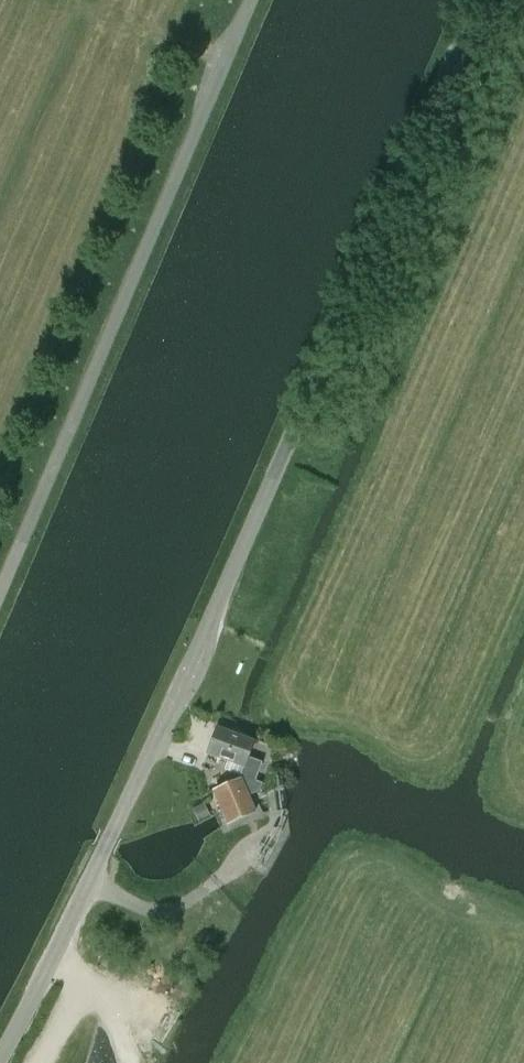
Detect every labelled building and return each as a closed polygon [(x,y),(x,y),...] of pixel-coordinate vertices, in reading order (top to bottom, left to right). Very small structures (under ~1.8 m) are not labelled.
[(217,727),(207,753),(242,766),(240,774),(255,780),(262,761),(247,756),(253,740),(217,727)] [(227,824),(255,812),(241,780),(213,791),(227,824)] [(203,803),(193,809),(199,820),(209,815),(203,803)]
